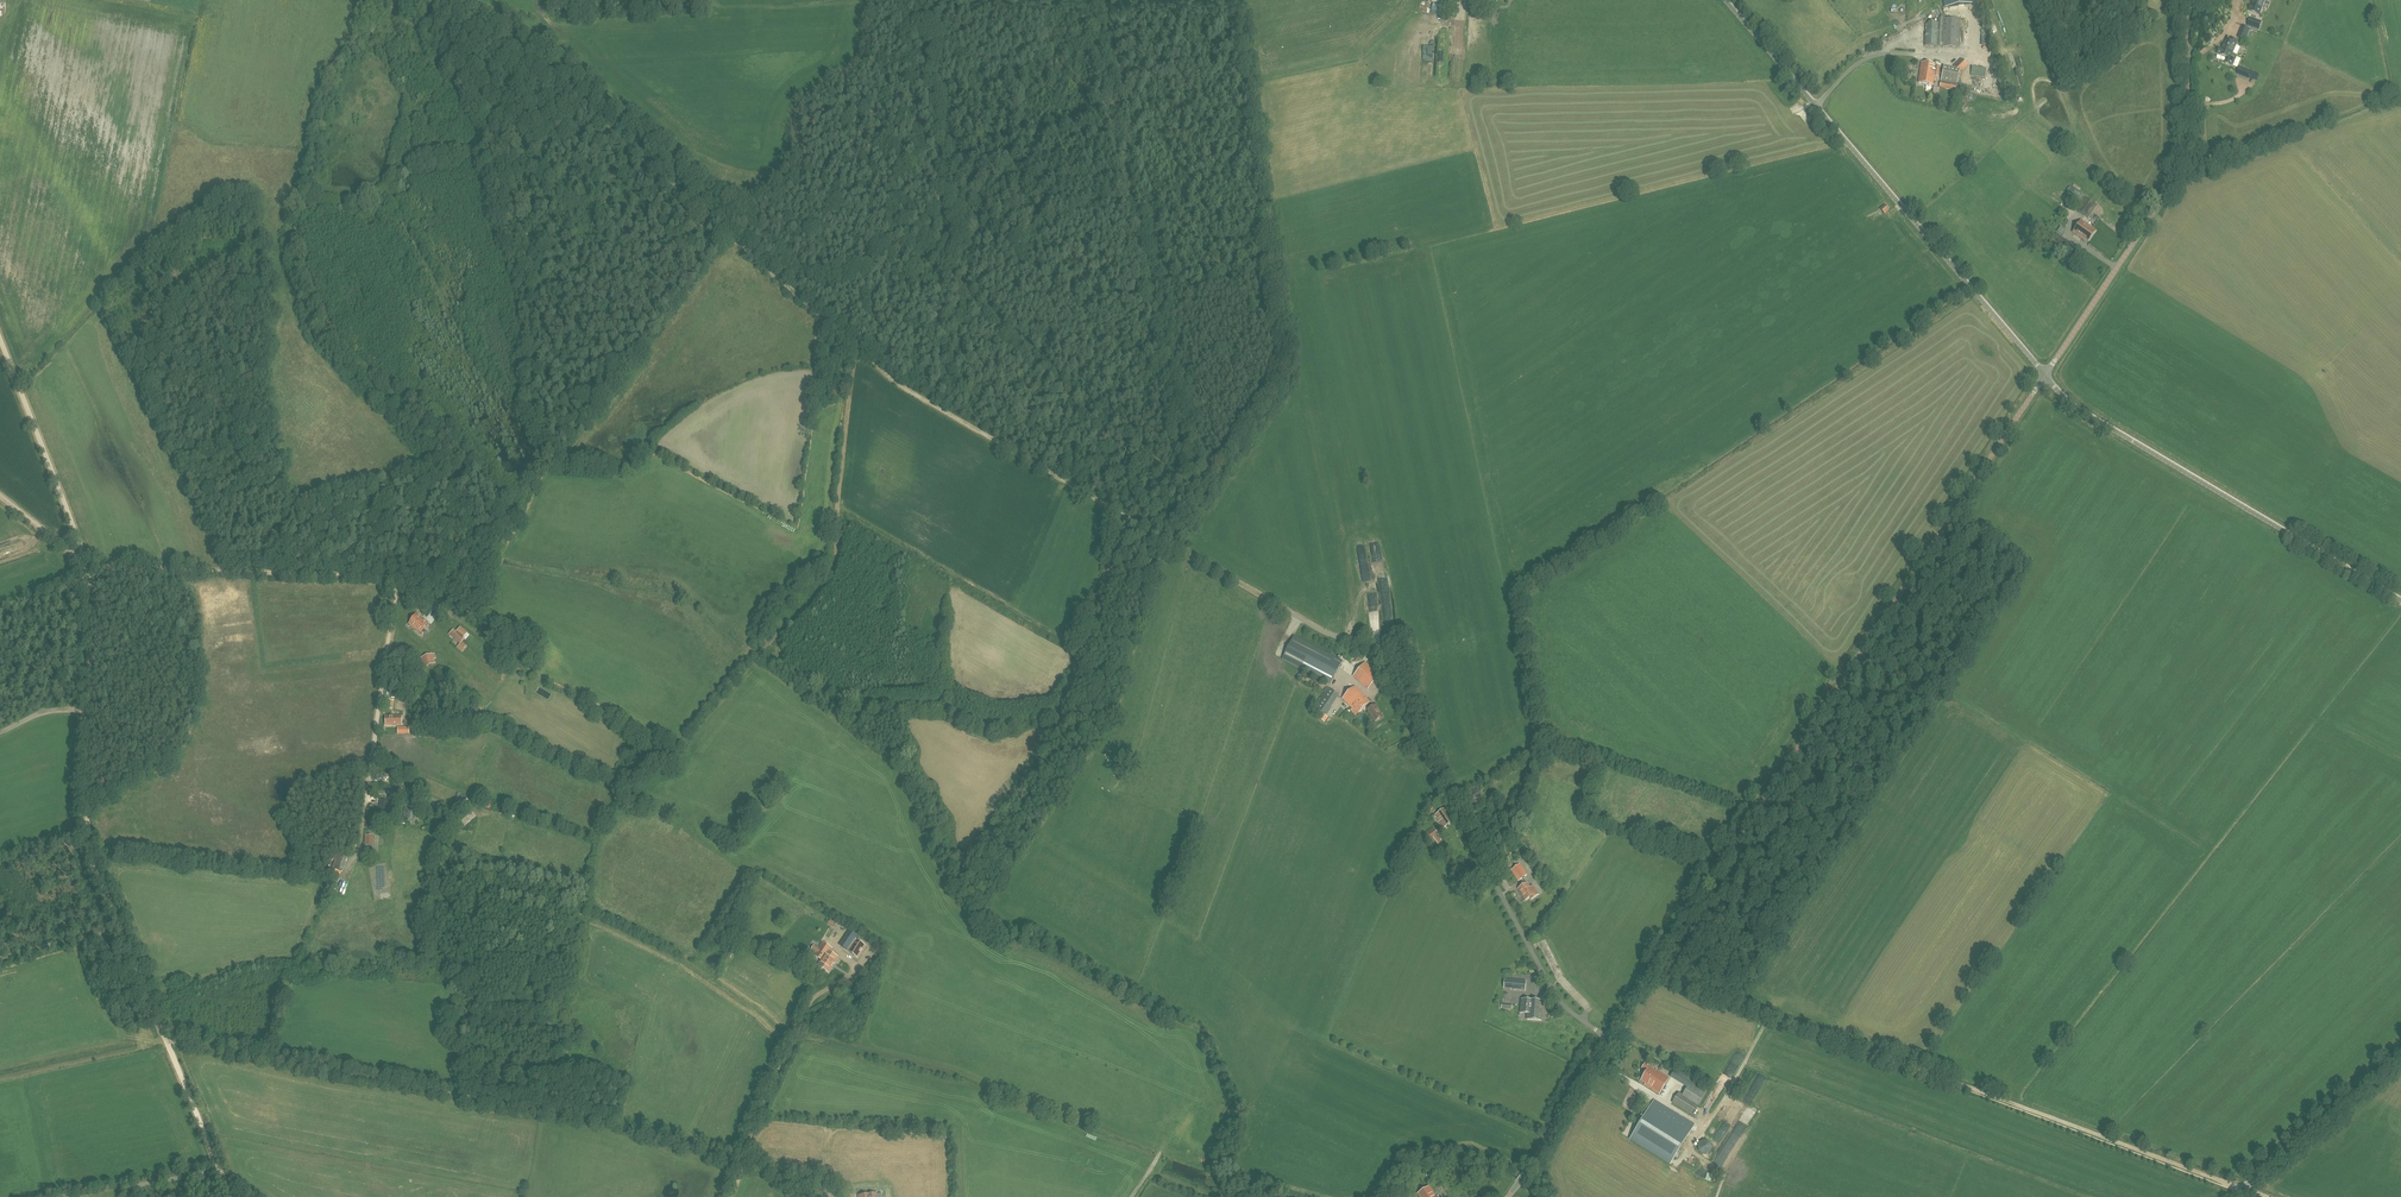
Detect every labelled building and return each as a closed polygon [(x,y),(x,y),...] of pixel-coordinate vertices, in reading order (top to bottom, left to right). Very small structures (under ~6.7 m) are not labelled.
[(1448,5),(1447,9),(1456,11),(1457,6),(1458,0),(1449,0),(1448,5)] [(2251,6),(2249,10),(2250,11),(2259,14),(2264,0),(2254,0),(2251,6)] [(1449,18),(1450,14),(1445,13),(1447,5),(1433,3),(1431,14),(1449,18)] [(1958,47),(1960,19),(1938,18),(1938,23),(1930,22),(1930,24),(1925,24),(1924,45),(1958,47)] [(2247,26),(2256,29),(2259,29),(2261,22),(2250,18),(2247,26)] [(2250,29),(2242,26),(2238,37),(2245,40),(2250,29)] [(2237,41),(2231,38),(2229,42),(2226,40),(2222,49),(2220,48),(2218,53),(2220,54),(2227,57),(2225,62),(2232,65),(2234,59),(2231,58),(2237,41)] [(1956,68),(1959,71),(1960,72),(1967,65),(1961,59),(1954,66),(1956,68)] [(1912,63),(1909,62),(1903,62),(1902,71),(1911,72),(1912,63)] [(1935,70),(1939,71),(1939,65),(1921,63),(1918,83),(1933,85),(1935,70)] [(1959,71),(1956,68),(1944,66),(1939,87),(1955,91),(1959,71)] [(2248,79),(2249,77),(2251,71),(2240,67),(2238,72),(2237,74),(2248,79)] [(1985,77),(1986,70),(1972,68),(1970,75),(1985,77)] [(2088,218),(2097,205),(2084,197),(2075,209),(2088,218)] [(1884,214),(1889,210),(1884,204),(1880,208),(1884,214)] [(2087,242),(2095,230),(2081,220),(2073,232),(2087,242)] [(2061,236),(2066,229),(2060,225),(2055,232),(2061,236)] [(2050,242),(2048,245),(2058,253),(2060,249),(2064,251),(2069,242),(2056,233),(2050,242)] [(1381,587),(1381,596),(1389,596),(1389,587),(1381,587)] [(416,613),(408,624),(421,633),(429,623),(416,613)] [(448,634),(459,643),(462,639),(460,637),(464,631),(460,627),(455,633),(455,632),(454,632),(452,630),(448,634)] [(1294,636),(1282,659),(1301,668),(1325,681),(1331,684),(1342,661),(1329,655),(1313,646),(1294,636)] [(420,657),(424,667),(435,663),(434,659),(436,658),(434,654),(432,654),(432,653),(420,657)] [(1367,689),(1380,674),(1366,662),(1353,677),(1367,689)] [(1404,687),(1410,685),(1408,675),(1402,677),(1404,687)] [(1374,722),(1383,717),(1376,705),(1372,707),(1370,702),(1370,701),(1355,686),(1342,699),(1352,708),(1353,706),(1359,713),(1366,706),(1368,709),(1367,709),(1374,722)] [(1322,696),(1321,698),(1326,701),(1328,699),(1334,703),(1339,695),(1328,688),(1322,696)] [(1326,701),(1321,698),(1315,707),(1326,715),(1334,703),(1328,699),(1326,701)] [(385,716),(385,724),(392,723),(393,725),(402,725),(401,717),(398,717),(398,716),(385,716)] [(384,777),(387,778),(388,773),(385,773),(378,771),(376,779),(383,781),(384,777)] [(1478,798),(1481,796),(1477,788),(1470,792),(1470,793),(1459,798),(1466,812),(1481,805),(1478,798)] [(466,796),(462,795),(462,794),(458,792),(455,800),(459,801),(459,802),(463,803),(466,796)] [(388,802),(379,801),(376,817),(383,818),(383,816),(389,817),(388,819),(393,819),(395,803),(391,803),(391,804),(388,804),(388,802)] [(452,806),(451,809),(448,814),(453,817),(453,818),(457,819),(460,813),(456,812),(458,809),(452,806)] [(1443,827),(1454,820),(1446,807),(1435,814),(1443,827)] [(404,808),(402,823),(407,824),(408,818),(415,819),(417,810),(404,808)] [(1430,842),(1439,836),(1434,828),(1425,834),(1430,842)] [(365,835),(365,846),(373,846),(373,835),(365,835)] [(348,839),(344,847),(347,849),(352,841),(348,839)] [(333,859),(335,859),(338,860),(335,868),(342,870),(347,856),(339,854),(339,853),(335,852),(333,859)] [(1519,865),(1511,870),(1518,881),(1526,875),(1519,865)] [(320,874),(330,877),(333,870),(322,867),(320,874)] [(1530,887),(1527,883),(1518,889),(1525,900),(1530,897),(1531,899),(1538,894),(1533,886),(1530,887)] [(866,946),(865,946),(864,945),(867,941),(865,940),(864,940),(849,930),(839,945),(857,957),(862,950),(863,951),(866,946)] [(827,950),(817,965),(828,972),(834,963),(833,963),(837,957),(827,950)] [(1526,982),(1511,981),(1510,989),(1525,990),(1526,982)] [(1543,1002),(1521,1000),(1520,1014),(1527,1015),(1527,1019),(1541,1021),(1543,1002)] [(1659,1094),(1669,1078),(1645,1063),(1642,1068),(1647,1071),(1642,1080),(1648,1084),(1647,1086),(1659,1094)] [(1693,1115),(1699,1105),(1709,1090),(1675,1069),(1671,1077),(1687,1087),(1682,1095),(1678,1093),(1672,1102),(1693,1115)] [(1631,1139),(1670,1163),(1693,1126),(1654,1101),(1631,1139)] [(1749,1122),(1756,1109),(1749,1105),(1742,1118),(1749,1122)] [(1711,1150),(1712,1149),(1712,1147),(1712,1145),(1712,1144),(1711,1143),(1710,1142),(1709,1141),(1708,1140),(1706,1139),(1705,1139),(1704,1139),(1703,1140),(1702,1140),(1700,1141),(1699,1142),(1699,1143),(1698,1144),(1698,1145),(1697,1147),(1698,1148),(1698,1149),(1699,1151),(1700,1152),(1702,1153),(1704,1154),(1705,1154),(1706,1154),(1707,1153),(1708,1153),(1709,1152),(1710,1151),(1711,1150)] [(1429,1186),(1418,1193),(1420,1196),(1436,1196),(1429,1186)]
